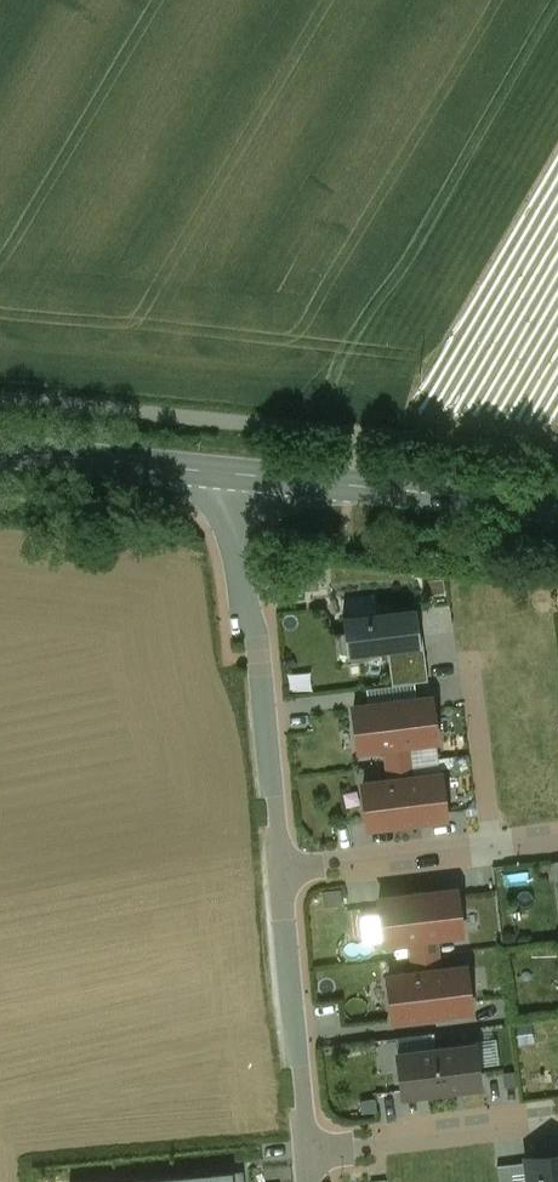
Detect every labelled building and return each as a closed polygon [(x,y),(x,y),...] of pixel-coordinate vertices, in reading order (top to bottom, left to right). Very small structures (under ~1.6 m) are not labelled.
[(303,571),(304,591),(319,590),(318,570),(303,571)] [(444,581),(425,583),(426,596),(445,594),(444,581)] [(348,598),(349,617),(378,614),(377,596),(348,598)] [(349,617),(344,617),(348,657),(389,653),(422,649),(417,609),(378,614),(349,617)] [(422,649),(389,653),(392,686),(425,682),(422,649)] [(394,703),(399,747),(412,745),(437,742),(432,698),(394,703)] [(386,749),(399,747),(394,703),(355,708),(361,752),(386,749)] [(399,747),(386,749),(388,765),(414,762),(412,745),(399,747)] [(414,762),(388,765),(390,782),(403,780),(416,779),(414,762)] [(403,780),(409,823),(447,819),(441,775),(416,779),(403,780)] [(409,823),(403,780),(390,782),(364,785),(369,828),(409,823)] [(462,934),(457,891),(418,895),(424,939),(462,934)] [(424,939),(418,895),(380,900),(385,943),(424,939)] [(472,1011),(466,968),(428,972),(433,1016),(472,1011)] [(433,1016),(428,972),(389,977),(395,1021),(433,1016)] [(476,1045),(437,1049),(443,1093),(481,1088),(476,1045)] [(443,1093),(437,1049),(399,1054),(404,1098),(443,1093)] [(376,1099),(361,1102),(363,1114),(378,1112),(376,1099)] [(526,1159),(526,1164),(529,1181),(557,1181),(557,1155),(526,1159)] [(512,1165),(514,1181),(529,1181),(526,1164),(512,1165)] [(498,1167),(500,1181),(514,1181),(512,1165),(498,1167)] [(232,1173),(213,1174),(193,1176),(128,1181),(233,1181),(232,1173)]
